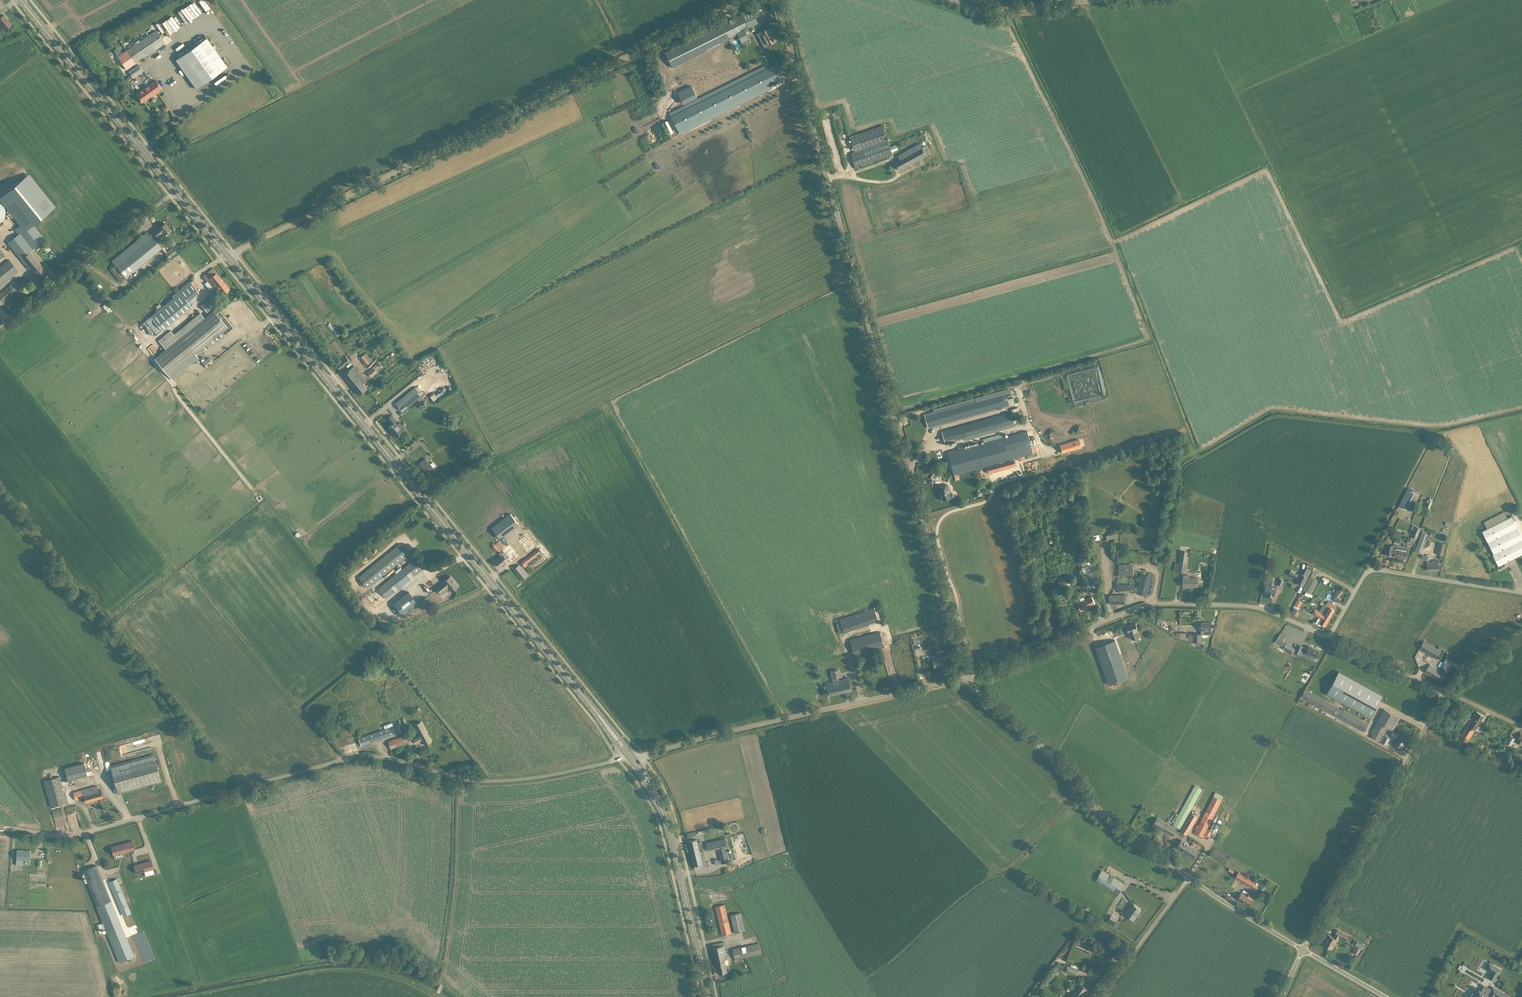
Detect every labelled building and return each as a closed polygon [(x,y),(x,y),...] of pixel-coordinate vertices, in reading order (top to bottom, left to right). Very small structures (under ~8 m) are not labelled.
[(215,15),(205,0),(198,0),(200,2),(197,4),(203,13),(206,11),(211,18),(215,15)] [(185,10),(193,22),(200,17),(192,5),(185,10)] [(741,42),(749,38),(744,29),(759,22),(751,7),(741,12),(742,14),(664,51),(672,68),(738,35),(741,42)] [(191,23),(184,11),(170,20),(175,28),(183,24),(185,27),(191,23)] [(0,18),(0,23),(0,24),(5,30),(12,24),(4,15),(0,18)] [(774,37),(773,37),(768,28),(758,33),(763,43),(766,41),(768,45),(776,41),(774,37)] [(155,30),(118,56),(127,69),(165,43),(155,30)] [(176,60),(196,88),(227,66),(207,37),(176,60)] [(249,58),(242,63),(245,68),(252,63),(249,58)] [(128,72),(133,78),(143,71),(139,64),(128,72)] [(776,64),(768,68),(766,65),(670,113),(680,134),(772,88),(770,85),(783,78),(776,64)] [(136,94),(142,102),(146,99),(162,88),(156,80),(140,91),(136,94)] [(698,97),(692,85),(678,92),(684,104),(698,97)] [(850,153),(855,168),(868,163),(868,162),(892,154),(892,152),(898,150),(896,144),(890,146),(882,125),(849,137),(854,152),(850,153)] [(922,147),(920,143),(898,156),(900,159),(899,159),(894,162),(899,170),(931,152),(926,144),(922,147)] [(29,173),(0,197),(0,200),(20,225),(24,231),(33,224),(55,206),(29,173)] [(159,227),(154,231),(159,238),(167,232),(168,232),(171,230),(170,229),(171,229),(166,223),(159,228),(159,227)] [(20,225),(15,228),(20,234),(8,243),(21,259),(29,252),(32,249),(33,249),(45,239),(33,224),(24,231),(20,225)] [(110,269),(120,282),(165,245),(160,239),(157,241),(151,234),(150,234),(148,232),(112,261),(115,265),(110,269)] [(166,254),(169,258),(177,253),(173,248),(166,254)] [(35,273),(38,276),(45,271),(42,267),(29,252),(21,259),(29,269),(30,267),(35,273)] [(19,271),(10,259),(0,266),(0,285),(19,271)] [(213,289),(218,286),(218,285),(221,283),(222,282),(223,283),(224,282),(213,268),(209,271),(203,276),(213,289)] [(2,307),(5,304),(4,302),(23,285),(23,286),(28,282),(25,278),(20,282),(17,279),(0,294),(0,305),(2,307)] [(145,320),(157,335),(192,307),(188,302),(199,292),(190,281),(171,296),(173,298),(145,320)] [(213,289),(219,297),(230,289),(224,282),(223,283),(222,282),(221,283),(218,285),(218,286),(213,289)] [(201,304),(208,312),(212,308),(206,300),(201,304)] [(108,312),(112,309),(108,304),(104,307),(108,312)] [(222,331),(225,335),(234,327),(220,310),(216,313),(213,310),(204,317),(200,312),(174,334),(171,330),(159,340),(166,349),(154,358),(172,380),(199,358),(195,353),(222,331)] [(332,332),(337,336),(339,333),(333,329),(333,328),(331,327),(332,325),(330,324),(328,326),(333,331),(332,332)] [(360,358),(366,366),(374,360),(372,357),(371,358),(366,353),(360,358)] [(336,364),(339,369),(343,366),(350,361),(346,356),(339,361),(336,364)] [(367,372),(371,377),(383,368),(379,362),(367,372)] [(344,374),(360,395),(364,391),(368,389),(364,384),(367,381),(354,366),(348,371),(344,374)] [(395,403),(402,411),(421,395),(415,387),(395,403)] [(929,413),(924,414),(928,428),(933,426),(995,409),(1010,405),(1008,400),(1011,399),(1013,399),(1010,389),(1008,388),(933,409),(934,411),(929,413)] [(947,430),(942,431),(945,443),(950,442),(965,438),(965,440),(1014,426),(1014,424),(1013,421),(1011,413),(1010,412),(947,430)] [(391,415),(387,419),(392,424),(388,428),(391,432),(392,431),(396,436),(400,433),(403,431),(406,429),(400,422),(397,424),(395,422),(397,421),(392,415),(391,415)] [(953,451),(948,453),(954,475),(955,477),(959,476),(958,473),(976,469),(986,466),(988,473),(1016,466),(1014,458),(1025,455),(1034,453),(1032,446),(1037,444),(1034,437),(1029,438),(1027,431),(1003,438),(1002,433),(994,435),(983,439),(984,443),(953,451)] [(1079,439),(1060,445),(1062,453),(1081,447),(1079,439)] [(426,458),(419,463),(429,475),(435,470),(433,467),(436,465),(433,461),(430,464),(426,458)] [(944,500),(945,500),(946,500),(946,499),(950,498),(950,497),(953,497),(954,495),(953,493),(952,492),(949,493),(947,485),(939,487),(943,500),(944,500)] [(1416,492),(1408,488),(1399,505),(1407,509),(1416,492)] [(492,528),(499,538),(518,523),(511,513),(492,528)] [(1482,531),(1492,549),(1494,553),(1493,554),(1499,565),(1521,554),(1521,537),(1511,516),(1508,518),(1487,528),(1482,531)] [(1412,536),(1417,538),(1421,528),(1416,525),(1412,536)] [(517,540),(527,552),(539,543),(529,530),(517,540)] [(1420,537),(1416,549),(1421,550),(1425,539),(1420,537)] [(493,546),(496,551),(502,546),(498,541),(495,544),(493,546)] [(1440,542),(1437,554),(1443,555),(1446,543),(1440,542)] [(367,597),(375,607),(422,570),(400,543),(358,577),(368,588),(405,558),(410,563),(367,597)] [(495,561),(500,567),(506,562),(508,564),(512,561),(519,556),(509,544),(502,550),(499,553),(501,556),(495,561)] [(1387,550),(1387,555),(1392,555),(1392,554),(1395,555),(1395,557),(1405,558),(1405,557),(1407,557),(1408,552),(1406,551),(1407,547),(1396,545),(1393,544),(1393,545),(1388,545),(1387,550)] [(521,562),(525,567),(542,554),(538,549),(521,562)] [(1094,560),(1082,563),(1084,570),(1096,567),(1094,560)] [(1427,565),(1427,570),(1440,570),(1439,560),(1433,560),(1433,561),(1427,562),(1427,565)] [(1119,576),(1123,576),(1123,575),(1133,575),(1133,564),(1124,563),(1124,564),(1119,564),(1119,576)] [(513,569),(522,580),(526,577),(528,575),(519,564),(517,566),(513,569)] [(1302,573),(1308,575),(1311,569),(1306,567),(1302,573)] [(1288,574),(1297,579),(1299,574),(1291,570),(1288,574)] [(1138,592),(1138,593),(1147,595),(1151,575),(1142,573),(1141,580),(1139,588),(1130,585),(1130,584),(1117,584),(1116,589),(1129,590),(1138,592)] [(1301,573),(1296,582),(1303,586),(1305,583),(1307,579),(1308,577),(1301,573)] [(1183,586),(1197,586),(1197,578),(1190,578),(1190,575),(1184,575),(1183,578),(1183,586)] [(444,582),(436,588),(440,593),(448,587),(450,589),(452,591),(455,589),(458,586),(451,576),(447,579),(444,581),(444,582)] [(1310,577),(1303,590),(1311,594),(1318,581),(1310,577)] [(1266,597),(1272,599),(1273,596),(1274,596),(1277,586),(1272,584),(1273,581),(1266,578),(1264,585),(1266,586),(1264,593),(1267,594),(1266,597)] [(1086,584),(1088,590),(1100,585),(1098,579),(1086,584)] [(1343,590),(1332,583),(1328,590),(1329,590),(1327,594),(1332,597),(1334,593),(1340,596),(1343,590)] [(1066,591),(1057,593),(1061,606),(1070,603),(1066,591)] [(409,592),(395,603),(404,615),(418,603),(409,592)] [(1110,596),(1110,604),(1126,603),(1125,595),(1110,596)] [(1081,598),(1076,600),(1077,604),(1079,606),(1081,611),(1095,603),(1093,599),(1092,596),(1085,599),(1084,596),(1081,598)] [(1298,599),(1294,605),(1299,607),(1303,601),(1302,601),(1298,599)] [(1321,608),(1319,611),(1324,614),(1330,617),(1335,610),(1334,609),(1336,606),(1332,603),(1328,601),(1326,604),(1325,606),(1323,604),(1321,608)] [(836,624),(840,633),(843,632),(878,621),(873,608),(854,614),(839,619),(840,622),(836,624)] [(1321,624),(1325,626),(1330,617),(1324,614),(1319,611),(1314,608),(1312,613),(1319,617),(1316,623),(1320,626),(1321,624)] [(1201,633),(1201,634),(1202,634),(1212,634),(1212,627),(1212,622),(1201,622),(1201,627),(1201,633)] [(1136,623),(1127,626),(1128,631),(1129,632),(1130,631),(1131,635),(1132,639),(1139,636),(1137,629),(1138,628),(1136,623)] [(852,639),(849,639),(852,651),(853,654),(884,646),(880,631),(854,638),(852,639)] [(1188,641),(1188,642),(1191,642),(1195,642),(1202,642),(1202,634),(1201,634),(1201,633),(1188,633),(1188,637),(1188,638),(1188,641)] [(1115,640),(1096,647),(1109,684),(1129,677),(1121,654),(1117,645),(1115,640)] [(1424,640),(1419,649),(1433,656),(1436,658),(1441,650),(1438,648),(1424,640)] [(933,661),(934,666),(943,664),(941,657),(940,653),(941,653),(938,643),(933,644),(936,654),(937,658),(932,659),(933,661)] [(1284,648),(1284,649),(1292,654),(1292,653),(1295,648),(1294,647),(1287,643),(1285,647),(1284,648)] [(1296,649),(1295,652),(1299,653),(1301,650),(1306,652),(1306,653),(1305,654),(1305,655),(1304,656),(1309,658),(1311,655),(1316,657),(1317,655),(1319,650),(1309,646),(1308,648),(1302,646),(1303,646),(1298,644),(1296,649)] [(1428,667),(1425,671),(1441,680),(1447,669),(1449,666),(1443,662),(1439,670),(1437,668),(1429,663),(1428,667)] [(833,681),(826,683),(828,690),(829,695),(852,690),(849,678),(839,680),(838,677),(837,670),(830,671),(833,681)] [(1327,693),(1371,717),(1383,695),(1339,671),(1327,693)] [(1368,724),(1305,689),(1301,697),(1364,731),(1368,724)] [(1388,727),(1393,730),(1400,717),(1384,709),(1378,721),(1388,727)] [(1459,738),(1467,742),(1481,720),(1484,715),(1476,711),(1474,715),(1459,738)] [(422,739),(425,745),(432,741),(421,721),(414,725),(420,736),(413,739),(416,743),(422,739)] [(1394,743),(1401,747),(1406,738),(1399,734),(1399,735),(1392,731),(1390,734),(1386,732),(1384,735),(1382,734),(1384,731),(1385,732),(1388,727),(1378,721),(1370,735),(1386,744),(1391,736),(1396,739),(1394,743)] [(385,729),(359,738),(360,741),(362,746),(401,732),(400,727),(398,724),(394,726),(392,722),(384,725),(385,729)] [(389,744),(391,748),(406,743),(404,739),(403,736),(388,741),(389,744)] [(1508,738),(1506,743),(1510,745),(1511,745),(1515,738),(1510,736),(1508,738)] [(114,747),(108,750),(110,758),(117,756),(114,747)] [(154,754),(110,766),(117,793),(161,781),(154,754)] [(83,762),(64,767),(68,781),(87,775),(83,762)] [(49,802),(50,806),(66,802),(65,797),(59,776),(43,780),(49,802)] [(1173,825),(1180,829),(1202,789),(1195,785),(1173,825)] [(86,788),(82,790),(84,797),(85,802),(90,801),(103,797),(102,792),(101,789),(98,790),(97,786),(86,788)] [(82,790),(73,792),(74,795),(75,800),(84,797),(82,790)] [(1195,833),(1203,837),(1224,796),(1216,792),(1195,833)] [(1181,831),(1186,834),(1197,816),(1192,813),(1181,831)] [(1153,825),(1173,836),(1177,828),(1157,817),(1153,825)] [(1151,839),(1157,844),(1160,839),(1154,834),(1151,839)] [(714,861),(716,865),(731,861),(726,838),(706,843),(708,850),(719,848),(721,859),(714,861)] [(693,840),(688,841),(695,869),(700,868),(707,867),(702,848),(701,841),(697,842),(696,839),(693,840)] [(1177,847),(1193,857),(1198,850),(1182,839),(1177,847)] [(120,844),(111,846),(113,851),(113,855),(122,852),(133,850),(135,849),(132,841),(131,841),(120,844)] [(16,865),(21,865),(21,860),(29,860),(30,850),(17,850),(16,865)] [(136,873),(153,868),(151,861),(134,865),(136,873)] [(105,928),(119,962),(134,956),(96,865),(83,870),(98,906),(104,922),(97,925),(99,929),(102,927),(103,929),(105,928)] [(1080,874),(1086,878),(1090,872),(1084,868),(1080,874)] [(1095,881),(1118,895),(1125,884),(1102,870),(1095,881)] [(1235,878),(1252,887),(1255,881),(1239,871),(1235,878)] [(116,878),(109,881),(120,909),(123,916),(131,913),(128,906),(119,884),(117,881),(117,879),(116,878)] [(1238,898),(1250,905),(1253,899),(1252,899),(1253,897),(1249,895),(1248,897),(1245,895),(1242,892),(1238,898)] [(1130,917),(1134,920),(1137,915),(1141,910),(1132,903),(1124,913),(1130,917)] [(716,906),(722,935),(731,933),(724,904),(716,906)] [(731,915),(735,932),(745,930),(741,912),(731,915)] [(1111,915),(1107,921),(1113,925),(1117,920),(1117,919),(1111,915)] [(1324,944),(1332,949),(1339,936),(1346,940),(1349,936),(1338,929),(1335,934),(1336,934),(1334,937),(1328,934),(1326,937),(1327,938),(1324,944)] [(712,944),(718,974),(723,973),(727,972),(726,964),(728,963),(724,941),(712,944)] [(732,949),(734,959),(761,953),(759,943),(732,949)] [(1501,969),(1489,962),(1486,968),(1491,971),(1488,977),(1494,980),(1501,969)] [(1071,967),(1068,972),(1076,976),(1079,970),(1071,967)] [(1088,988),(1078,981),(1066,996),(1081,996),(1088,988)] [(1487,995),(1491,996),(1495,996),(1499,990),(1493,986),(1491,990),(1486,987),(1484,992),(1479,989),(1477,993),(1473,991),(1469,996),(1486,996),(1487,995)]
